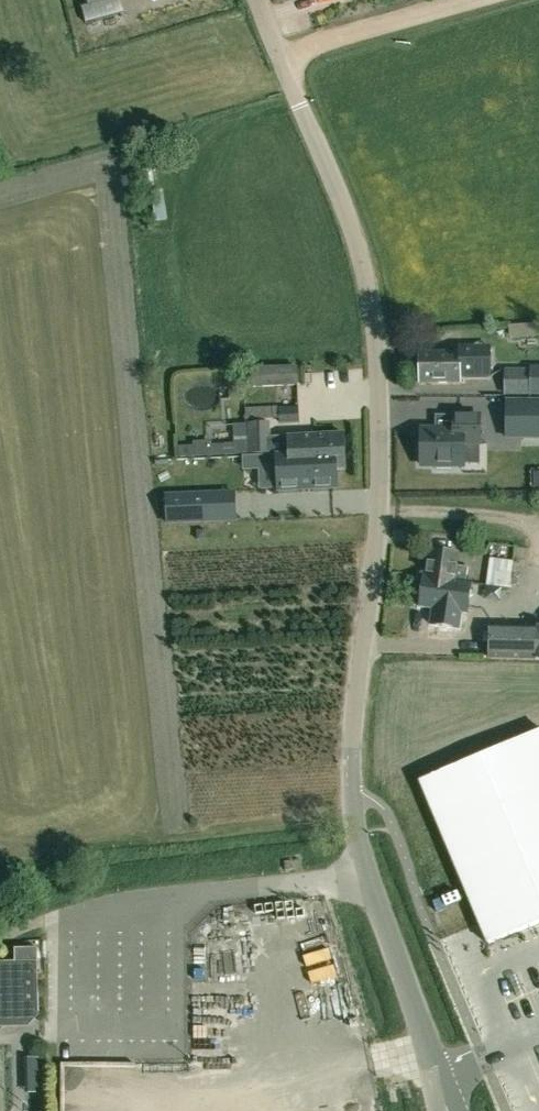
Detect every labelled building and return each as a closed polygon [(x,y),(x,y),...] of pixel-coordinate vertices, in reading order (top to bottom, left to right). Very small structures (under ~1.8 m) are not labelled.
[(17,111),(35,103),(30,93),(12,102),(17,111)] [(171,214),(171,172),(158,172),(157,214),(171,214)] [(474,328),(472,343),(492,346),(494,331),(474,328)] [(420,353),(420,383),(460,383),(460,378),(479,378),(479,347),(460,347),(460,353),(420,353)] [(530,370),(530,395),(538,395),(538,365),(530,365),(530,370)] [(250,387),(297,386),(296,366),(250,367),(250,387)] [(507,438),(538,438),(538,403),(507,402),(507,438)] [(297,408),(280,408),(280,425),(298,425),(297,408)] [(453,415),(452,431),(420,431),(420,464),(435,464),(435,469),(453,469),(453,464),(464,465),(464,443),(480,443),(480,415),(453,415)] [(269,454),(268,436),(268,424),(247,425),(248,455),(269,454)] [(289,454),(343,452),(342,433),(268,436),(269,454),(269,455),(276,455),(289,454)] [(211,441),(193,441),(193,446),(194,457),(212,456),(212,445),(211,441)] [(336,486),(336,469),(344,468),(343,452),(289,454),(276,455),(277,489),(336,486)] [(166,496),(167,523),(236,520),(235,493),(166,496)] [(467,568),(456,566),(458,553),(429,549),(426,576),(442,578),(441,590),(453,591),(454,580),(465,581),(467,568)] [(488,571),(486,584),(509,587),(511,574),(488,571)] [(426,576),(423,575),(419,606),(467,613),(471,582),(465,581),(454,580),(453,591),(441,590),(442,578),(426,576)] [(488,625),(487,658),(538,661),(538,628),(488,625)] [(3,1023),(7,1018),(20,1018),(26,1023),(32,1016),(38,1016),(37,961),(37,948),(14,949),(15,961),(0,962),(0,1020),(3,1023)]
